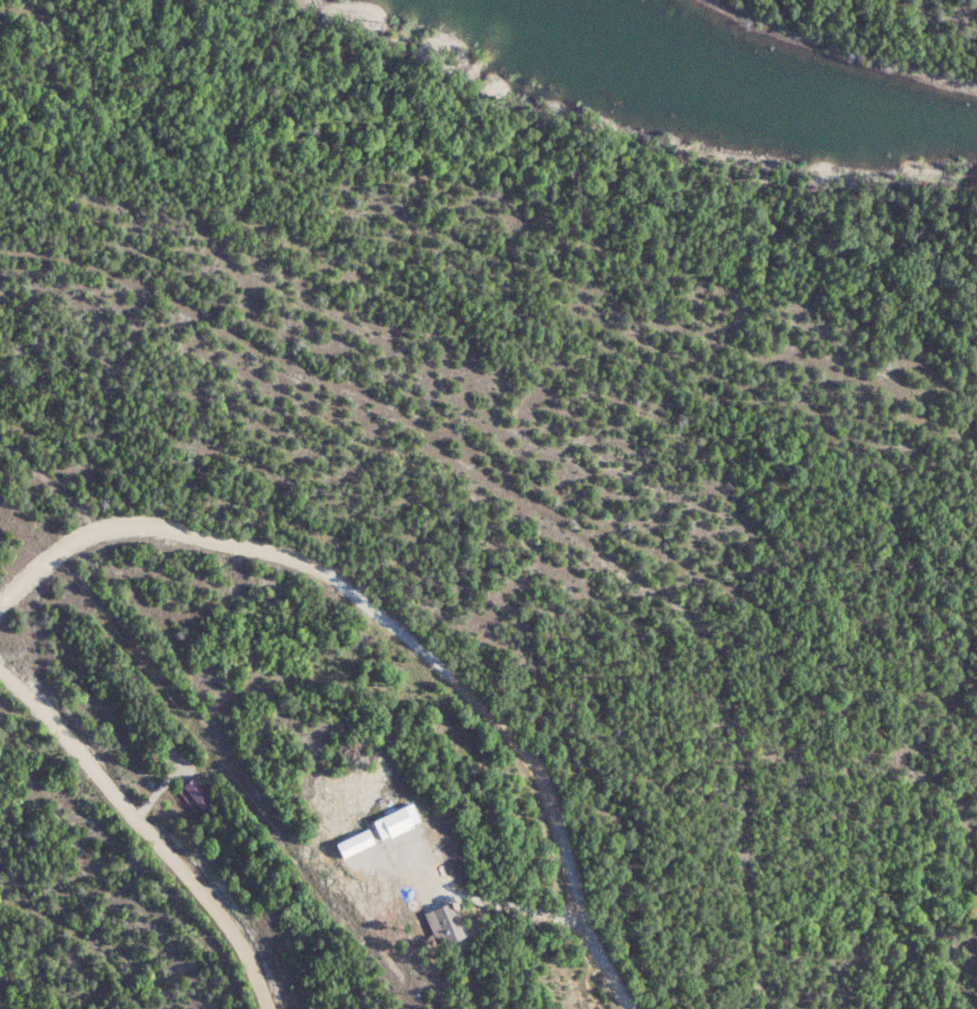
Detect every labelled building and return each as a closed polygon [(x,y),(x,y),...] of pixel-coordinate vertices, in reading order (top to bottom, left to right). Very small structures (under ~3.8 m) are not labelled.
[(423,823),(415,804),(375,819),(383,839),(423,823)] [(435,939),(447,935),(450,944),(468,938),(456,902),(426,912),(435,939)]
